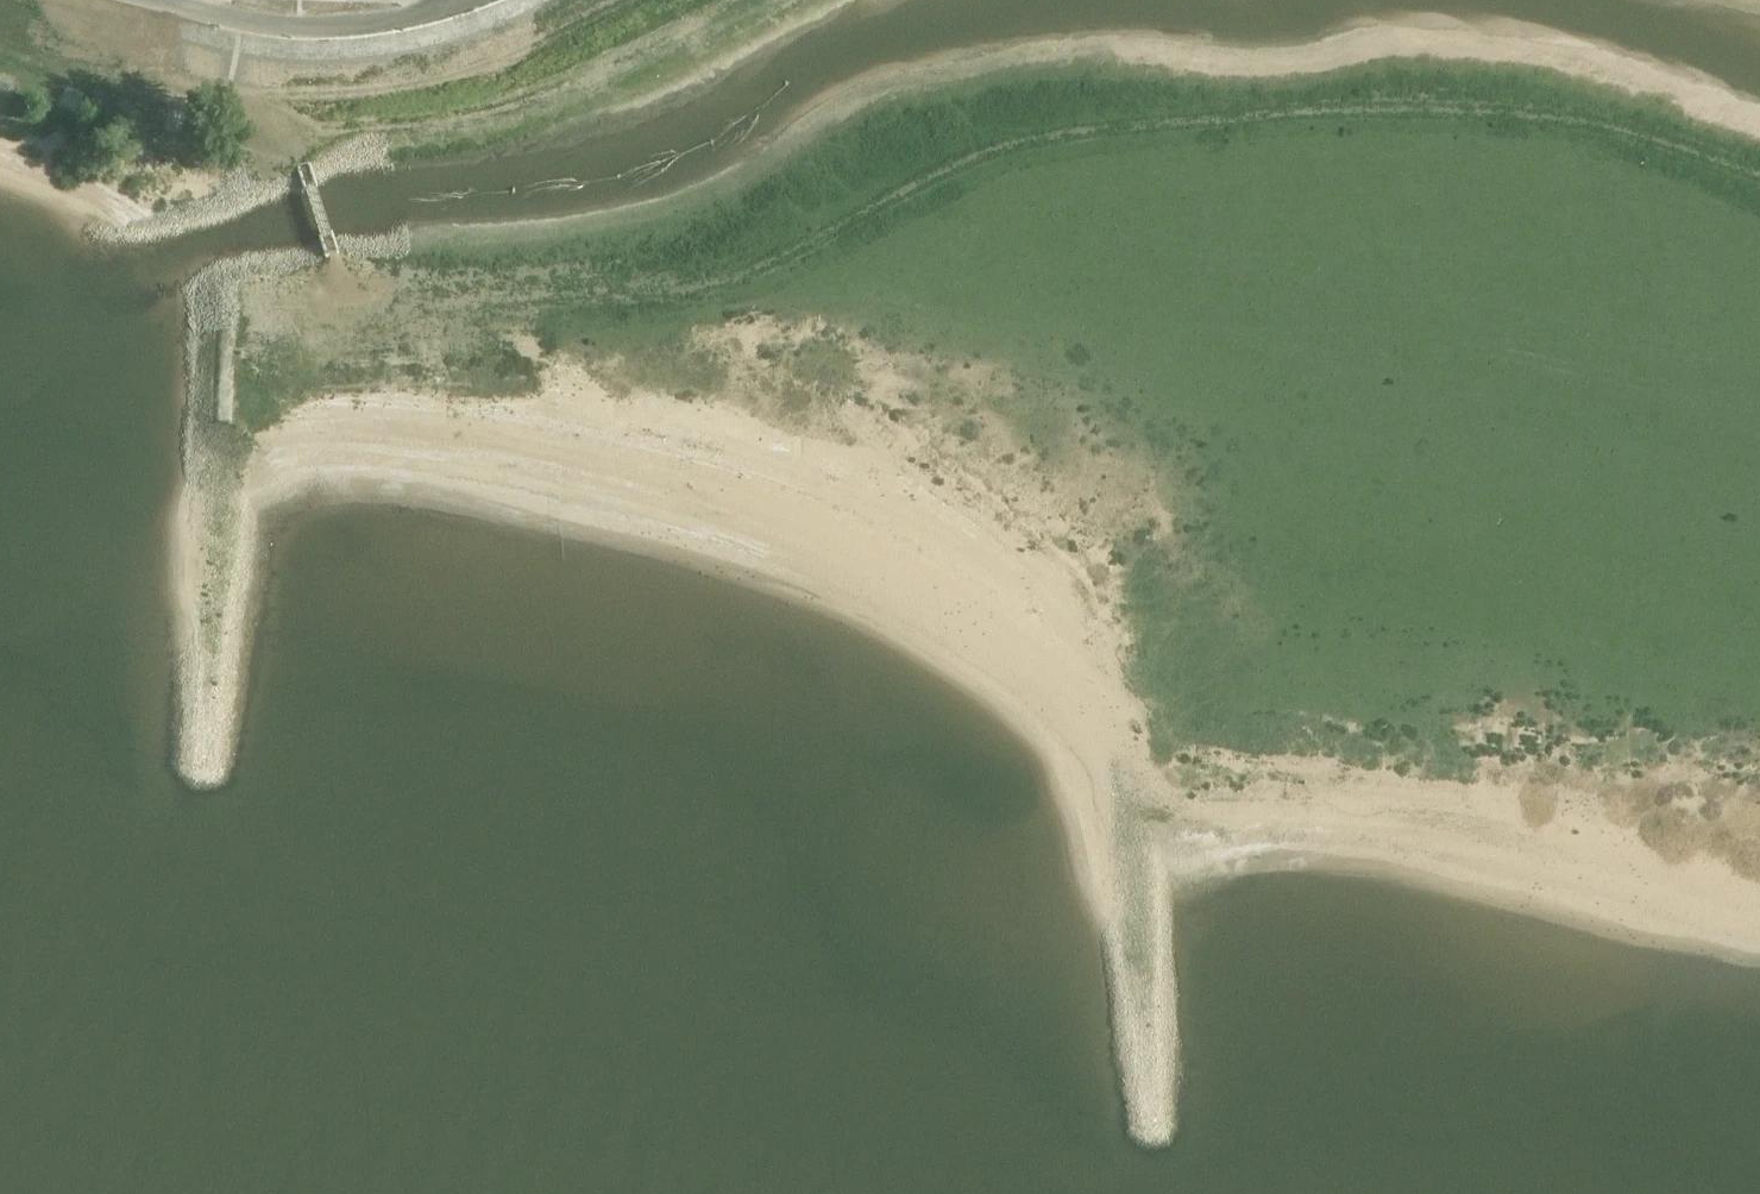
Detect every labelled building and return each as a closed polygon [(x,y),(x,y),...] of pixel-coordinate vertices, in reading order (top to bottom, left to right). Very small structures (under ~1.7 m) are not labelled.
[(62,105),(80,108),(83,87),(66,83),(62,105)]
